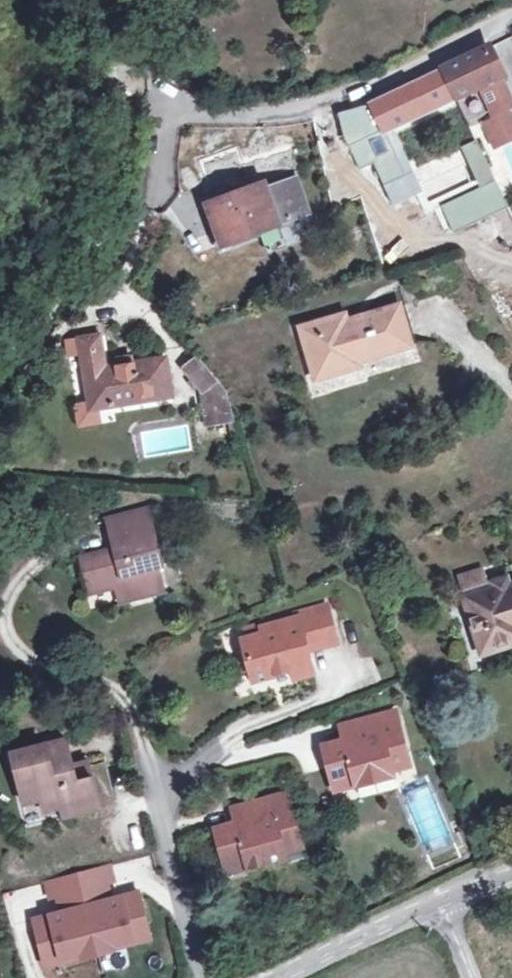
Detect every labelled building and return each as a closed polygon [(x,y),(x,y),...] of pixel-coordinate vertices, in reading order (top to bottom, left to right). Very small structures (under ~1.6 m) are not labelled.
[(385,132),(480,87),(491,112),(511,103),(511,99),(502,77),(504,76),(488,46),(443,68),(372,102),(385,132)] [(484,122),(496,147),(511,140),(511,119),(508,111),(484,122)] [(368,162),(379,188),(403,177),(391,151),(368,162)] [(267,189),(265,182),(206,204),(221,243),(306,213),(294,180),(267,189)] [(340,325),(338,317),(302,329),(317,379),(359,366),(357,361),(410,346),(399,308),(347,323),(340,325)] [(344,315),(338,317),(340,325),(347,323),(344,315)] [(81,339),(83,354),(91,408),(171,396),(166,360),(106,368),(100,336),(81,339)] [(83,354),(81,339),(67,341),(70,356),(83,354)] [(201,391),(206,424),(233,419),(224,392),(197,357),(184,368),(201,391)] [(99,569),(104,588),(118,585),(122,601),(161,589),(156,566),(160,565),(147,510),(109,520),(116,548),(83,558),(86,573),(99,569)] [(492,586),(489,586),(484,568),(458,576),(482,653),(511,644),(511,585),(494,591),(492,586)] [(91,591),(104,588),(99,569),(86,573),(91,591)] [(304,645),(336,638),(326,606),(296,614),(297,619),(262,629),(263,632),(242,639),(254,678),(289,669),(292,679),(313,673),(306,652),(304,645)] [(338,645),(336,638),(304,645),(306,652),(338,645)] [(394,712),(350,724),(355,739),(346,742),(324,748),(334,785),(356,779),(357,786),(394,776),(392,772),(390,764),(408,759),(394,712)] [(342,726),(346,742),(355,739),(350,724),(342,726)] [(61,808),(98,799),(92,776),(80,779),(78,769),(74,770),(67,740),(45,747),(46,751),(12,759),(19,785),(36,780),(41,800),(43,806),(59,802),(61,808)] [(410,767),(408,759),(390,764),(392,772),(410,767)] [(89,766),(78,769),(80,779),(92,776),(89,766)] [(336,791),(357,786),(356,779),(334,785),(336,791)] [(24,805),(41,800),(36,780),(19,785),(24,805)] [(287,793),(241,805),(245,821),(238,823),(216,830),(227,866),(248,860),(250,867),(287,857),(285,851),(283,844),(300,839),(287,793)] [(100,809),(98,799),(61,808),(63,819),(100,809)] [(233,807),(238,823),(245,821),(241,805),(233,807)] [(302,847),(300,839),(283,844),(285,851),(302,847)] [(229,873),(250,867),(248,860),(227,866),(229,873)] [(107,884),(114,883),(110,866),(79,874),(83,891),(107,884)] [(79,874),(47,882),(52,899),(59,897),(83,891),(79,874)] [(107,884),(83,891),(87,906),(111,900),(107,884)] [(83,891),(59,897),(63,913),(87,906),(83,891)] [(148,924),(140,892),(111,900),(87,906),(98,949),(135,939),(132,928),(148,924)] [(63,913),(34,920),(42,952),(58,948),(61,958),(98,949),(87,906),(63,913)] [(148,924),(132,928),(135,939),(151,935),(148,924)] [(58,948),(42,952),(45,963),(61,958),(58,948)]
